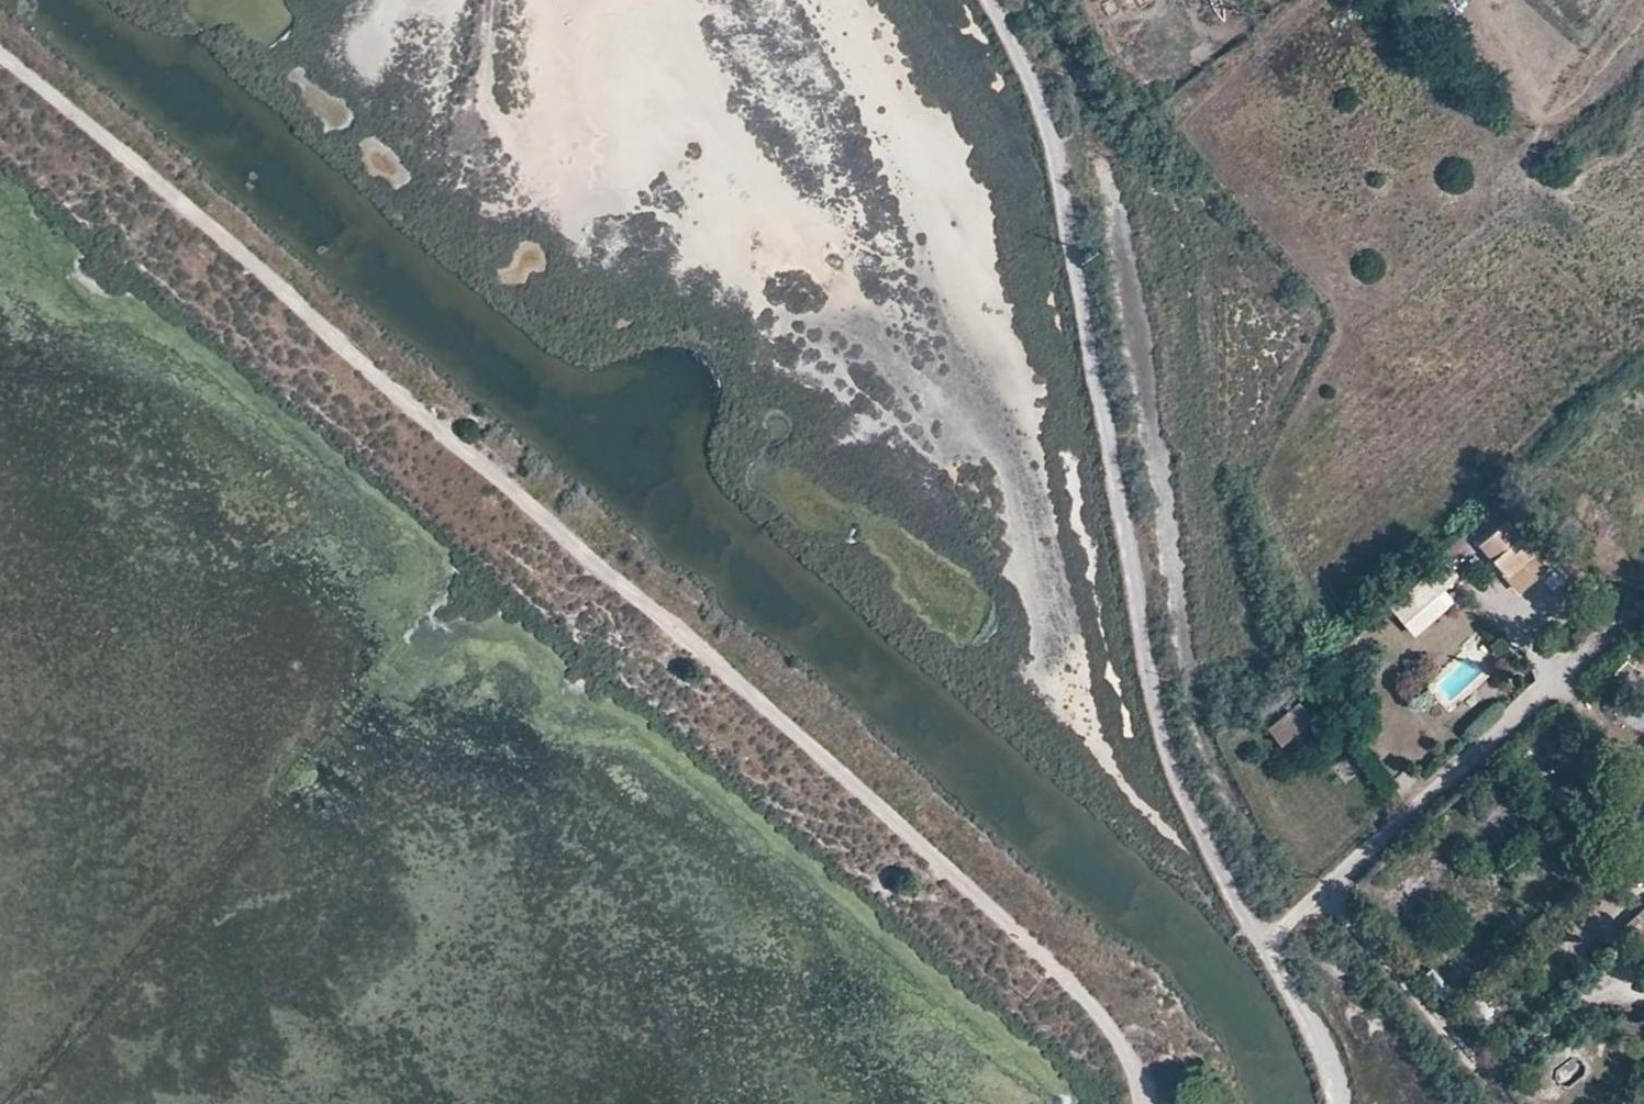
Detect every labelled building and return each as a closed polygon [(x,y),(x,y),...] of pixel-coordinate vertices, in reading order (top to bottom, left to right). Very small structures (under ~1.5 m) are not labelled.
[(188,269),(195,276),(207,262),(199,256),(188,269)] [(328,388),(336,396),(352,377),(344,370),(328,388)] [(1506,572),(1535,545),(1523,531),(1520,534),(1504,518),(1479,543),(1506,572)] [(1536,546),(1535,545),(1506,572),(1517,584),(1547,558),(1545,555),(1536,546)] [(1451,579),(1437,563),(1390,603),(1412,630),(1443,604),(1434,593),(1451,579)] [(1310,716),(1298,701),(1267,725),(1280,741),(1310,716)] [(1630,922),(1643,938),(1643,910),(1630,922)]
